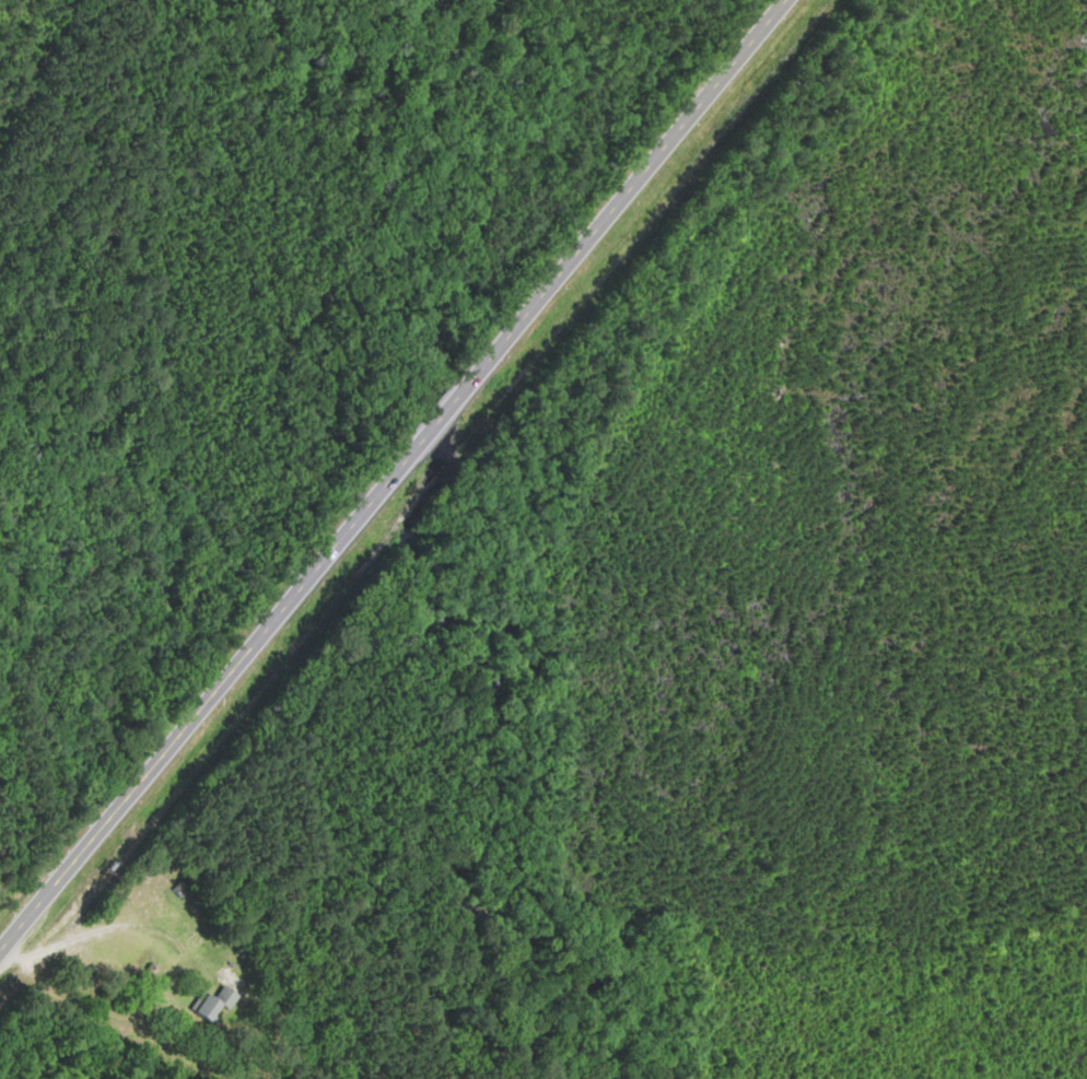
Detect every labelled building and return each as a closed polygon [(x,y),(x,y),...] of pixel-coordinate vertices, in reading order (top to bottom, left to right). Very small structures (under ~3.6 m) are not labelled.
[(216,1023),(226,1007),(231,1010),(241,994),(227,986),(219,998),(210,992),(198,1012),(216,1023)]
